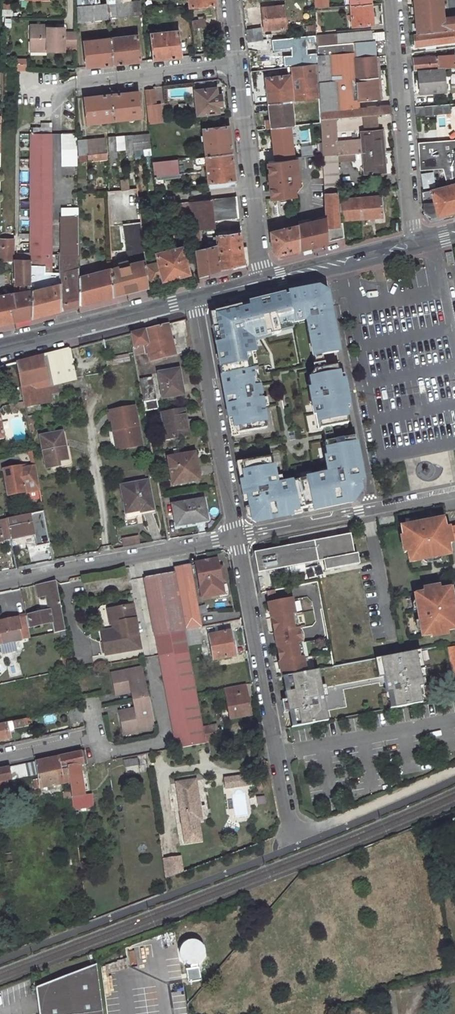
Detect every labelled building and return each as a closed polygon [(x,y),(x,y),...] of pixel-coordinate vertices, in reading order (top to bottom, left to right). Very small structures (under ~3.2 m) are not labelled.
[(138,0),(76,6),(76,21),(140,14),(138,0)] [(417,33),(445,30),(444,18),(441,18),(440,0),(414,0),(417,33)] [(372,3),(351,5),(352,26),(373,24),(372,3)] [(284,5),(262,8),(264,30),(287,28),(284,5)] [(444,18),(445,30),(454,29),(454,16),(444,18)] [(193,29),(205,27),(204,17),(192,19),(193,29)] [(64,27),(31,27),(31,40),(38,40),(38,47),(47,47),(47,50),(64,50),(64,46),(77,45),(76,32),(64,32),(64,27)] [(261,28),(246,29),(248,42),(263,40),(261,28)] [(415,34),(416,46),(454,41),(454,29),(445,30),(417,33),(415,34)] [(158,33),(151,33),(153,60),(181,57),(178,31),(164,32),(164,30),(158,30),(158,33)] [(371,30),(337,33),(316,35),(317,44),(375,40),(385,39),(385,31),(371,32),(371,30)] [(130,33),(123,34),(124,37),(96,39),(96,37),(89,38),(89,40),(83,41),(86,67),(140,61),(137,35),(130,36),(130,33)] [(307,35),(287,37),(287,38),(286,41),(286,43),(287,45),(291,48),(291,55),(290,55),(288,57),(287,58),(286,60),(287,64),(290,67),(309,65),(307,35)] [(31,40),(31,50),(47,50),(47,47),(38,47),(38,40),(31,40)] [(357,78),(378,76),(375,40),(317,44),(318,63),(319,81),(352,79),(357,78)] [(415,58),(416,69),(454,67),(454,55),(415,58)] [(25,71),(26,59),(18,58),(17,71),(25,71)] [(289,76),(267,78),(269,102),(320,96),(319,81),(318,63),(309,65),(290,67),(288,67),(289,76)] [(445,68),(420,69),(422,92),(446,90),(445,68)] [(378,76),(357,78),(359,99),(380,97),(378,76)] [(359,99),(357,78),(352,79),(353,88),(337,89),(338,108),(359,106),(359,99)] [(352,79),(319,81),(320,96),(321,119),(337,117),(365,115),(377,114),(392,113),(391,104),(359,106),(338,108),(337,89),(353,88),(352,79)] [(216,88),(190,90),(192,115),(218,112),(217,105),(222,105),(221,94),(216,94),(216,88)] [(138,91),(85,98),(88,124),(94,123),(95,126),(101,125),(101,122),(129,119),(129,122),(135,121),(135,118),(140,117),(138,91)] [(320,96),(269,102),(272,120),(267,121),(267,128),(294,125),(293,113),(300,112),(300,117),(312,116),(313,122),(321,121),(321,119),(320,96)] [(446,104),(415,106),(416,115),(447,113),(446,104)] [(152,105),(146,106),(148,125),(158,123),(156,105),(152,105)] [(366,131),(378,130),(377,114),(365,115),(366,131)] [(337,117),(321,119),(321,121),(322,143),(323,155),(339,154),(337,117)] [(51,121),(31,121),(31,227),(31,257),(31,317),(79,303),(79,275),(78,225),(61,226),(62,273),(56,274),(56,271),(53,272),(52,215),(51,121)] [(229,125),(202,128),(203,136),(200,136),(201,143),(203,143),(205,155),(232,152),(229,125)] [(366,131),(361,131),(363,152),(385,150),(383,129),(378,130),(366,131)] [(430,132),(430,140),(454,138),(454,131),(452,130),(430,132)] [(149,134),(133,136),(135,150),(151,148),(149,134)] [(132,135),(124,136),(126,150),(133,149),(132,135)] [(124,136),(115,137),(117,151),(126,150),(124,136)] [(115,137),(109,137),(110,152),(117,151),(115,137)] [(430,140),(419,141),(421,169),(444,167),(446,176),(448,185),(423,191),(425,211),(433,216),(454,211),(454,138),(430,140)] [(105,139),(82,141),(83,155),(107,152),(105,139)] [(77,143),(63,143),(64,186),(78,186),(77,143)] [(322,143),(296,146),(297,158),(323,155),(322,143)] [(296,146),(269,150),(271,161),(295,158),(297,158),(296,146)] [(385,150),(363,152),(365,173),(386,171),(385,150)] [(107,152),(83,155),(84,162),(107,159),(107,152)] [(232,152),(205,155),(205,156),(194,158),(195,165),(206,164),(207,169),(204,170),(205,176),(207,176),(209,189),(235,186),(232,152)] [(339,154),(323,155),(325,192),(339,191),(342,191),(339,154)] [(272,182),(273,190),(296,189),(299,184),(298,173),(297,173),(295,158),(271,161),(269,161),(271,176),(278,175),(279,182),(272,182)] [(177,159),(157,162),(158,172),(178,170),(177,159)] [(422,179),(446,176),(444,167),(421,169),(422,179)] [(397,178),(381,179),(382,187),(398,186),(397,178)] [(128,181),(121,181),(122,192),(130,192),(128,181)] [(339,191),(325,192),(327,220),(328,240),(345,239),(344,222),(341,222),(339,191)] [(236,195),(211,199),(214,220),(239,217),(236,195)] [(383,196),(362,197),(363,218),(384,217),(383,196)] [(362,197),(341,198),(343,220),(363,218),(362,197)] [(211,199),(189,201),(198,274),(221,268),(218,245),(202,248),(199,224),(215,223),(214,220),(211,199)] [(328,240),(327,220),(299,223),(301,247),(328,240)] [(141,222),(123,223),(127,260),(118,262),(118,266),(111,267),(113,295),(148,286),(144,256),(141,222)] [(283,224),(277,225),(278,229),(272,231),(274,252),(279,253),(301,247),(299,223),(284,227),(283,224)] [(240,231),(216,233),(218,245),(221,268),(244,262),(240,231)] [(0,255),(13,256),(13,236),(0,236),(0,243),(1,243),(0,255)] [(156,253),(144,256),(151,281),(163,278),(163,280),(190,273),(183,247),(168,250),(167,243),(163,241),(157,243),(155,247),(156,253)] [(453,252),(445,253),(447,263),(454,262),(453,252)] [(16,292),(15,293),(14,320),(31,317),(31,257),(26,257),(16,257),(16,292)] [(9,262),(9,260),(0,260),(0,269),(5,269),(13,269),(13,261),(9,262)] [(111,267),(79,275),(79,303),(113,295),(111,267)] [(315,286),(286,294),(286,297),(291,319),(292,319),(293,324),(306,321),(314,358),(338,353),(326,293),(315,286)] [(0,294),(0,324),(14,320),(15,293),(0,294)] [(240,306),(210,314),(220,375),(223,374),(239,371),(253,369),(250,354),(254,353),(251,337),(269,333),(269,335),(280,333),(279,325),(291,322),(291,319),(286,297),(285,297),(285,295),(248,304),(248,306),(240,308),(240,306)] [(164,324),(129,333),(134,358),(147,355),(150,362),(174,354),(164,324)] [(69,348),(45,355),(49,374),(51,374),(53,384),(75,379),(69,348)] [(109,365),(129,361),(128,354),(108,357),(109,365)] [(41,355),(17,362),(29,427),(36,426),(35,419),(33,420),(30,408),(48,405),(47,395),(45,386),(35,388),(34,384),(46,382),(41,355)] [(45,355),(41,355),(46,382),(34,384),(35,388),(45,386),(53,384),(51,374),(49,374),(45,355)] [(339,383),(337,368),(313,372),(309,378),(312,390),(309,391),(314,416),(317,415),(319,431),(348,425),(345,410),(349,409),(345,392),(342,393),(339,383)] [(178,369),(157,373),(161,392),(162,398),(183,394),(178,369)] [(239,371),(223,374),(228,396),(224,397),(231,434),(266,428),(259,385),(253,386),(252,377),(254,377),(253,369),(239,371)] [(220,375),(224,397),(228,396),(223,374),(220,375)] [(151,377),(138,380),(141,395),(154,393),(151,377)] [(53,384),(45,386),(47,395),(54,393),(53,384)] [(154,393),(141,395),(145,411),(157,408),(154,393)] [(17,406),(8,407),(10,415),(18,413),(17,406)] [(133,406),(109,411),(113,429),(116,429),(119,448),(141,444),(133,406)] [(182,407),(162,411),(166,436),(188,432),(182,407)] [(74,468),(67,434),(63,435),(69,461),(60,463),(61,468),(61,470),(74,468)] [(63,435),(42,439),(48,470),(61,468),(60,463),(69,461),(63,435)] [(246,517),(254,523),(291,515),(291,511),(309,508),(309,512),(352,503),(361,491),(358,476),(362,476),(354,438),(325,444),(328,458),(325,459),(328,475),(275,485),(270,457),(255,460),(255,462),(241,465),(244,481),(240,482),(243,501),(247,500),(249,509),(245,510),(246,517)] [(195,451),(190,452),(195,480),(200,479),(195,451)] [(190,452),(168,457),(173,485),(195,480),(190,452)] [(240,482),(244,481),(241,465),(255,462),(255,460),(236,463),(240,482)] [(41,490),(37,467),(30,468),(22,469),(22,467),(5,470),(10,496),(41,490)] [(150,484),(123,489),(128,517),(142,514),(142,516),(155,513),(150,484)] [(204,498),(173,505),(177,525),(208,518),(204,498)] [(45,510),(7,518),(9,530),(13,529),(15,540),(35,536),(38,547),(51,545),(45,510)] [(12,541),(9,530),(7,518),(0,520),(0,527),(1,531),(0,532),(0,543),(12,541)] [(411,562),(451,554),(449,545),(453,544),(452,541),(449,529),(449,526),(447,527),(445,518),(405,527),(407,535),(403,536),(407,552),(409,552),(411,562)] [(137,536),(121,539),(123,548),(139,545),(137,536)] [(253,553),(257,573),(327,560),(328,565),(323,566),(324,571),(358,565),(356,554),(353,555),(351,547),(350,540),(323,545),(323,539),(253,553)] [(217,560),(196,564),(200,586),(202,597),(223,593),(221,582),(225,581),(223,571),(219,572),(217,560)] [(198,627),(201,627),(194,587),(190,565),(174,568),(185,630),(198,627)] [(187,650),(172,572),(144,577),(158,655),(187,650)] [(53,612),(27,617),(29,628),(55,623),(57,634),(66,632),(57,582),(37,586),(39,597),(49,595),(53,612)] [(449,588),(439,590),(438,587),(421,590),(422,594),(413,595),(422,637),(430,635),(431,637),(448,634),(447,631),(454,629),(454,616),(449,588)] [(279,662),(282,676),(306,672),(303,658),(305,658),(296,614),(294,614),(292,599),(267,604),(270,619),(272,619),(274,634),(279,633),(279,634),(282,633),(283,638),(284,638),(285,643),(282,643),(281,640),(276,641),(275,641),(276,648),(278,648),(281,662),(279,662)] [(116,622),(114,622),(115,629),(103,632),(107,655),(142,648),(133,605),(113,609),(116,622)] [(1,634),(20,630),(23,641),(32,639),(29,628),(27,617),(0,623),(0,646),(4,645),(1,634)] [(55,623),(29,628),(32,639),(57,634),(55,623)] [(198,627),(185,630),(188,646),(201,644),(198,627)] [(231,631),(209,636),(211,648),(209,648),(209,653),(212,652),(214,661),(235,656),(231,631)] [(279,633),(274,634),(276,641),(281,640),(282,643),(285,643),(284,638),(283,638),(282,633),(279,634),(279,633)] [(452,678),(454,677),(454,646),(446,648),(452,678)] [(189,652),(164,657),(181,749),(205,744),(204,735),(196,694),(189,652)] [(386,711),(424,705),(415,653),(378,659),(386,711)] [(164,657),(159,658),(176,749),(181,749),(164,657)] [(318,681),(343,676),(341,665),(316,670),(318,681)] [(123,678),(114,680),(117,697),(132,693),(135,711),(121,714),(124,730),(133,728),(134,733),(154,728),(142,670),(122,674),(123,678)] [(300,678),(281,682),(288,721),(298,719),(299,726),(315,723),(312,713),(322,711),(319,696),(317,686),(308,687),(307,679),(300,681),(300,678)] [(245,685),(224,688),(231,721),(251,716),(245,685)] [(345,718),(371,712),(368,697),(359,699),(360,704),(343,707),(345,718)] [(80,706),(69,709),(72,724),(83,722),(80,706)] [(0,724),(0,741),(12,738),(10,730),(17,729),(16,727),(29,724),(28,718),(0,724)] [(211,734),(204,735),(205,744),(212,743),(211,734)] [(85,752),(58,757),(60,769),(68,767),(70,782),(71,790),(72,795),(72,799),(74,808),(74,811),(95,808),(93,796),(84,797),(79,765),(87,763),(85,752)] [(58,757),(36,762),(38,775),(38,779),(39,788),(70,782),(68,767),(60,769),(58,757)] [(136,759),(123,762),(125,776),(139,773),(136,759)] [(26,764),(10,767),(12,780),(28,777),(26,764)] [(0,769),(0,797),(5,796),(3,782),(12,780),(10,767),(0,769)] [(244,775),(222,778),(224,789),(246,786),(244,775)] [(195,781),(176,784),(185,844),(200,841),(197,821),(201,821),(195,781)] [(11,857),(3,858),(4,867),(12,866),(11,857)] [(180,857),(170,859),(173,876),(182,872),(180,857)] [(170,859),(161,860),(164,879),(173,876),(170,859)] [(95,967),(36,990),(39,1013),(102,1013),(95,967)]
